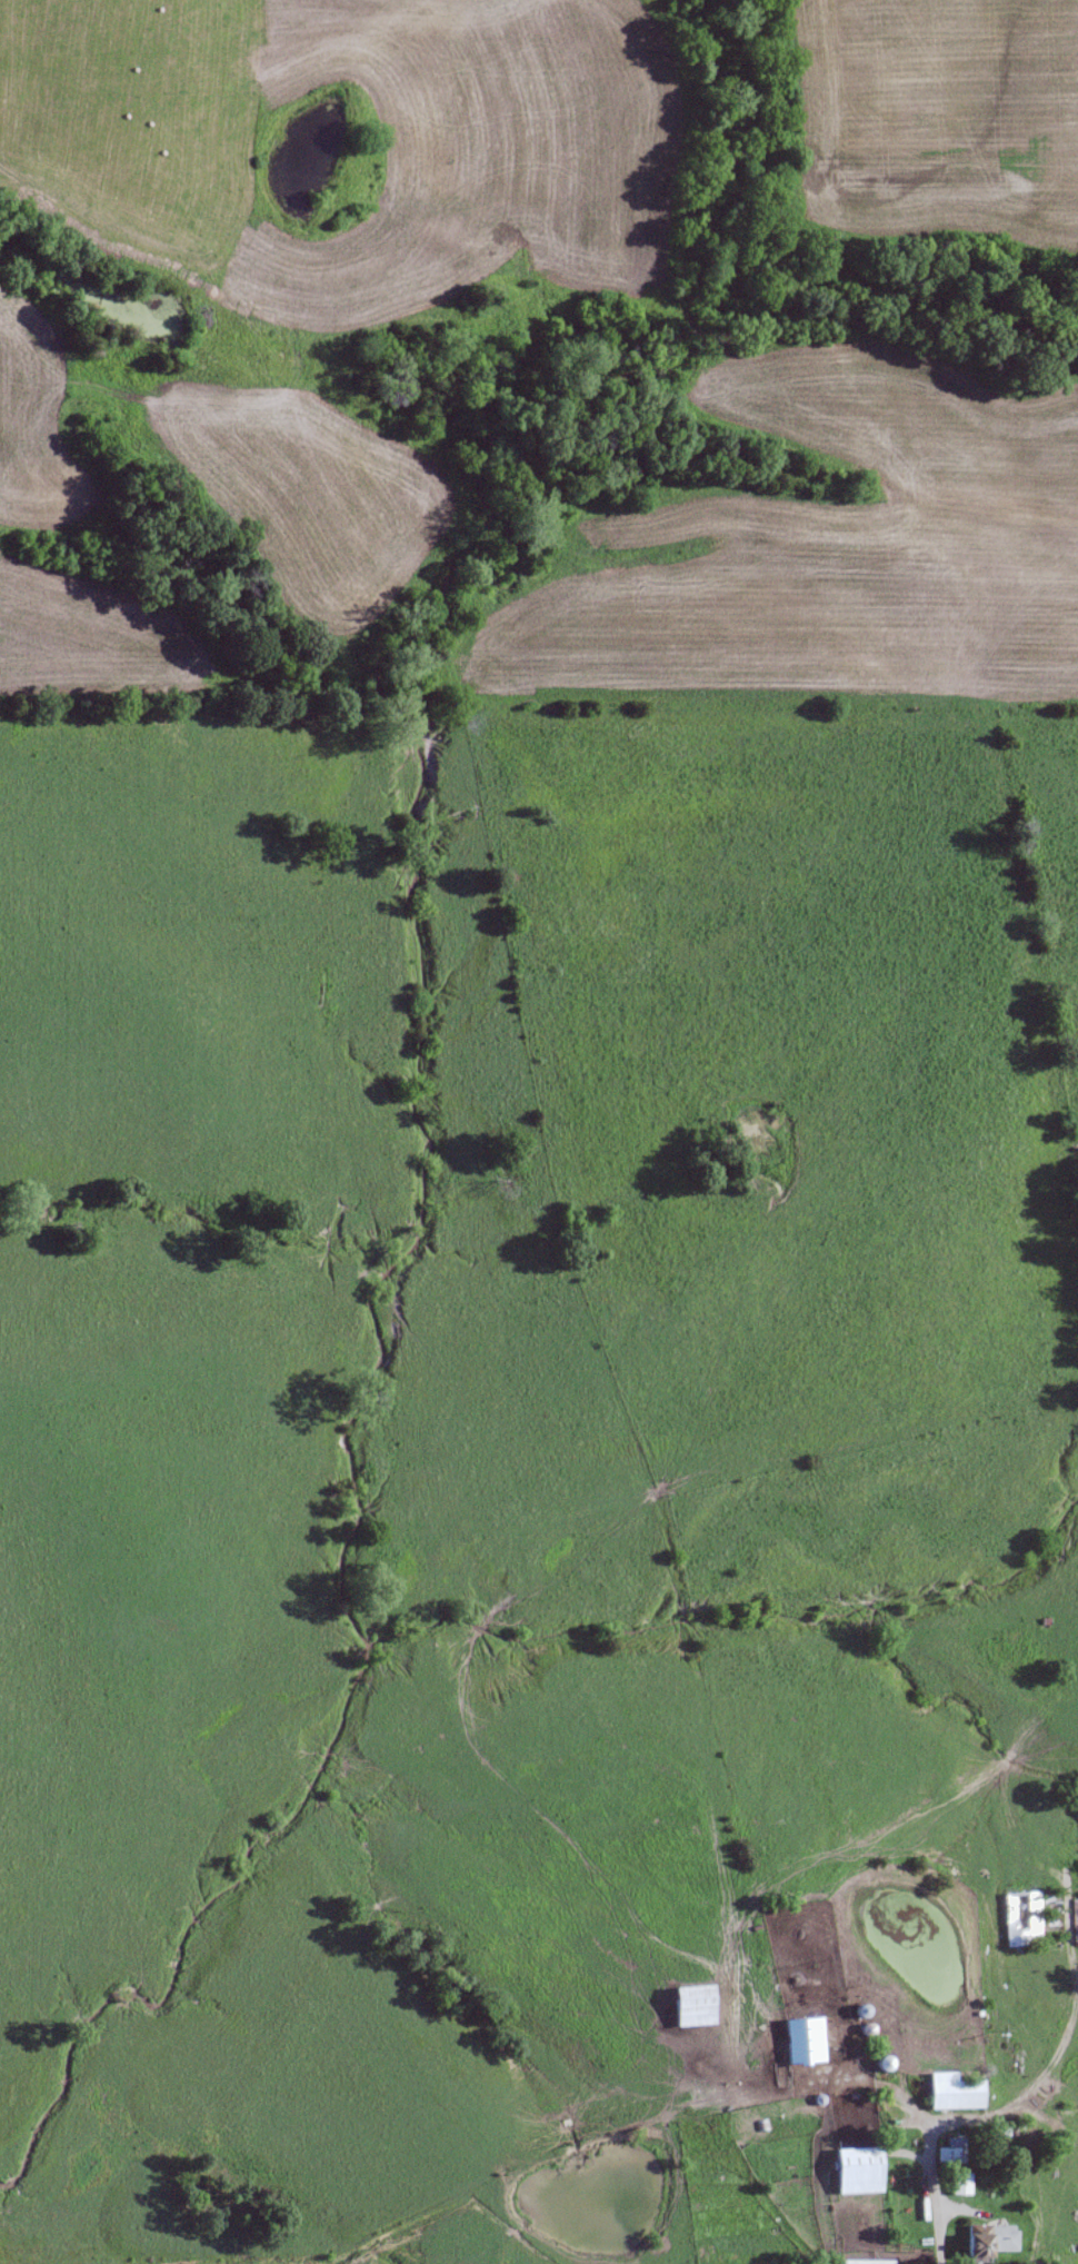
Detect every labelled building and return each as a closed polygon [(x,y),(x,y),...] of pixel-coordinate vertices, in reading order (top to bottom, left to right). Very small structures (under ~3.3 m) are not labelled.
[(1045,1946),(1043,1892),(1006,1893),(1008,1947),(1045,1946)] [(675,2026),(715,2025),(714,1985),(675,1986),(675,2026)] [(786,2019),(787,2064),(825,2063),(824,2018),(786,2019)] [(983,2108),(982,2081),(956,2081),(956,2072),(931,2072),(931,2109),(983,2108)] [(965,2163),(965,2138),(948,2138),(948,2147),(938,2147),(938,2163),(965,2163)] [(837,2194),(882,2193),(881,2147),(836,2148),(837,2194)] [(971,2173),(952,2173),(952,2195),(971,2195),(971,2173)] [(992,2262),(992,2252),(1017,2252),(1017,2225),(968,2225),(968,2262),(992,2262)]
